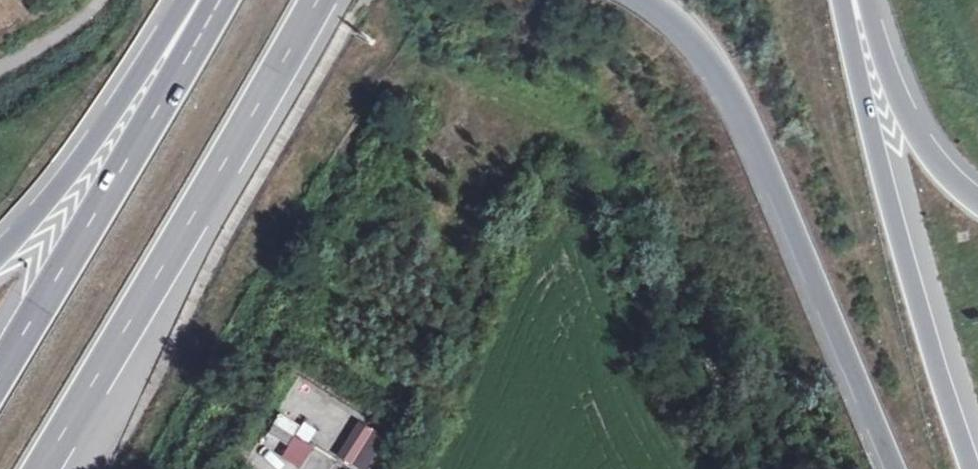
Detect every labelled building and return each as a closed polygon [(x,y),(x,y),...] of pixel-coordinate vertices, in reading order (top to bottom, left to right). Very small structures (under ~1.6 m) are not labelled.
[(295,443),(307,423),(288,411),(276,430),(295,443)]
